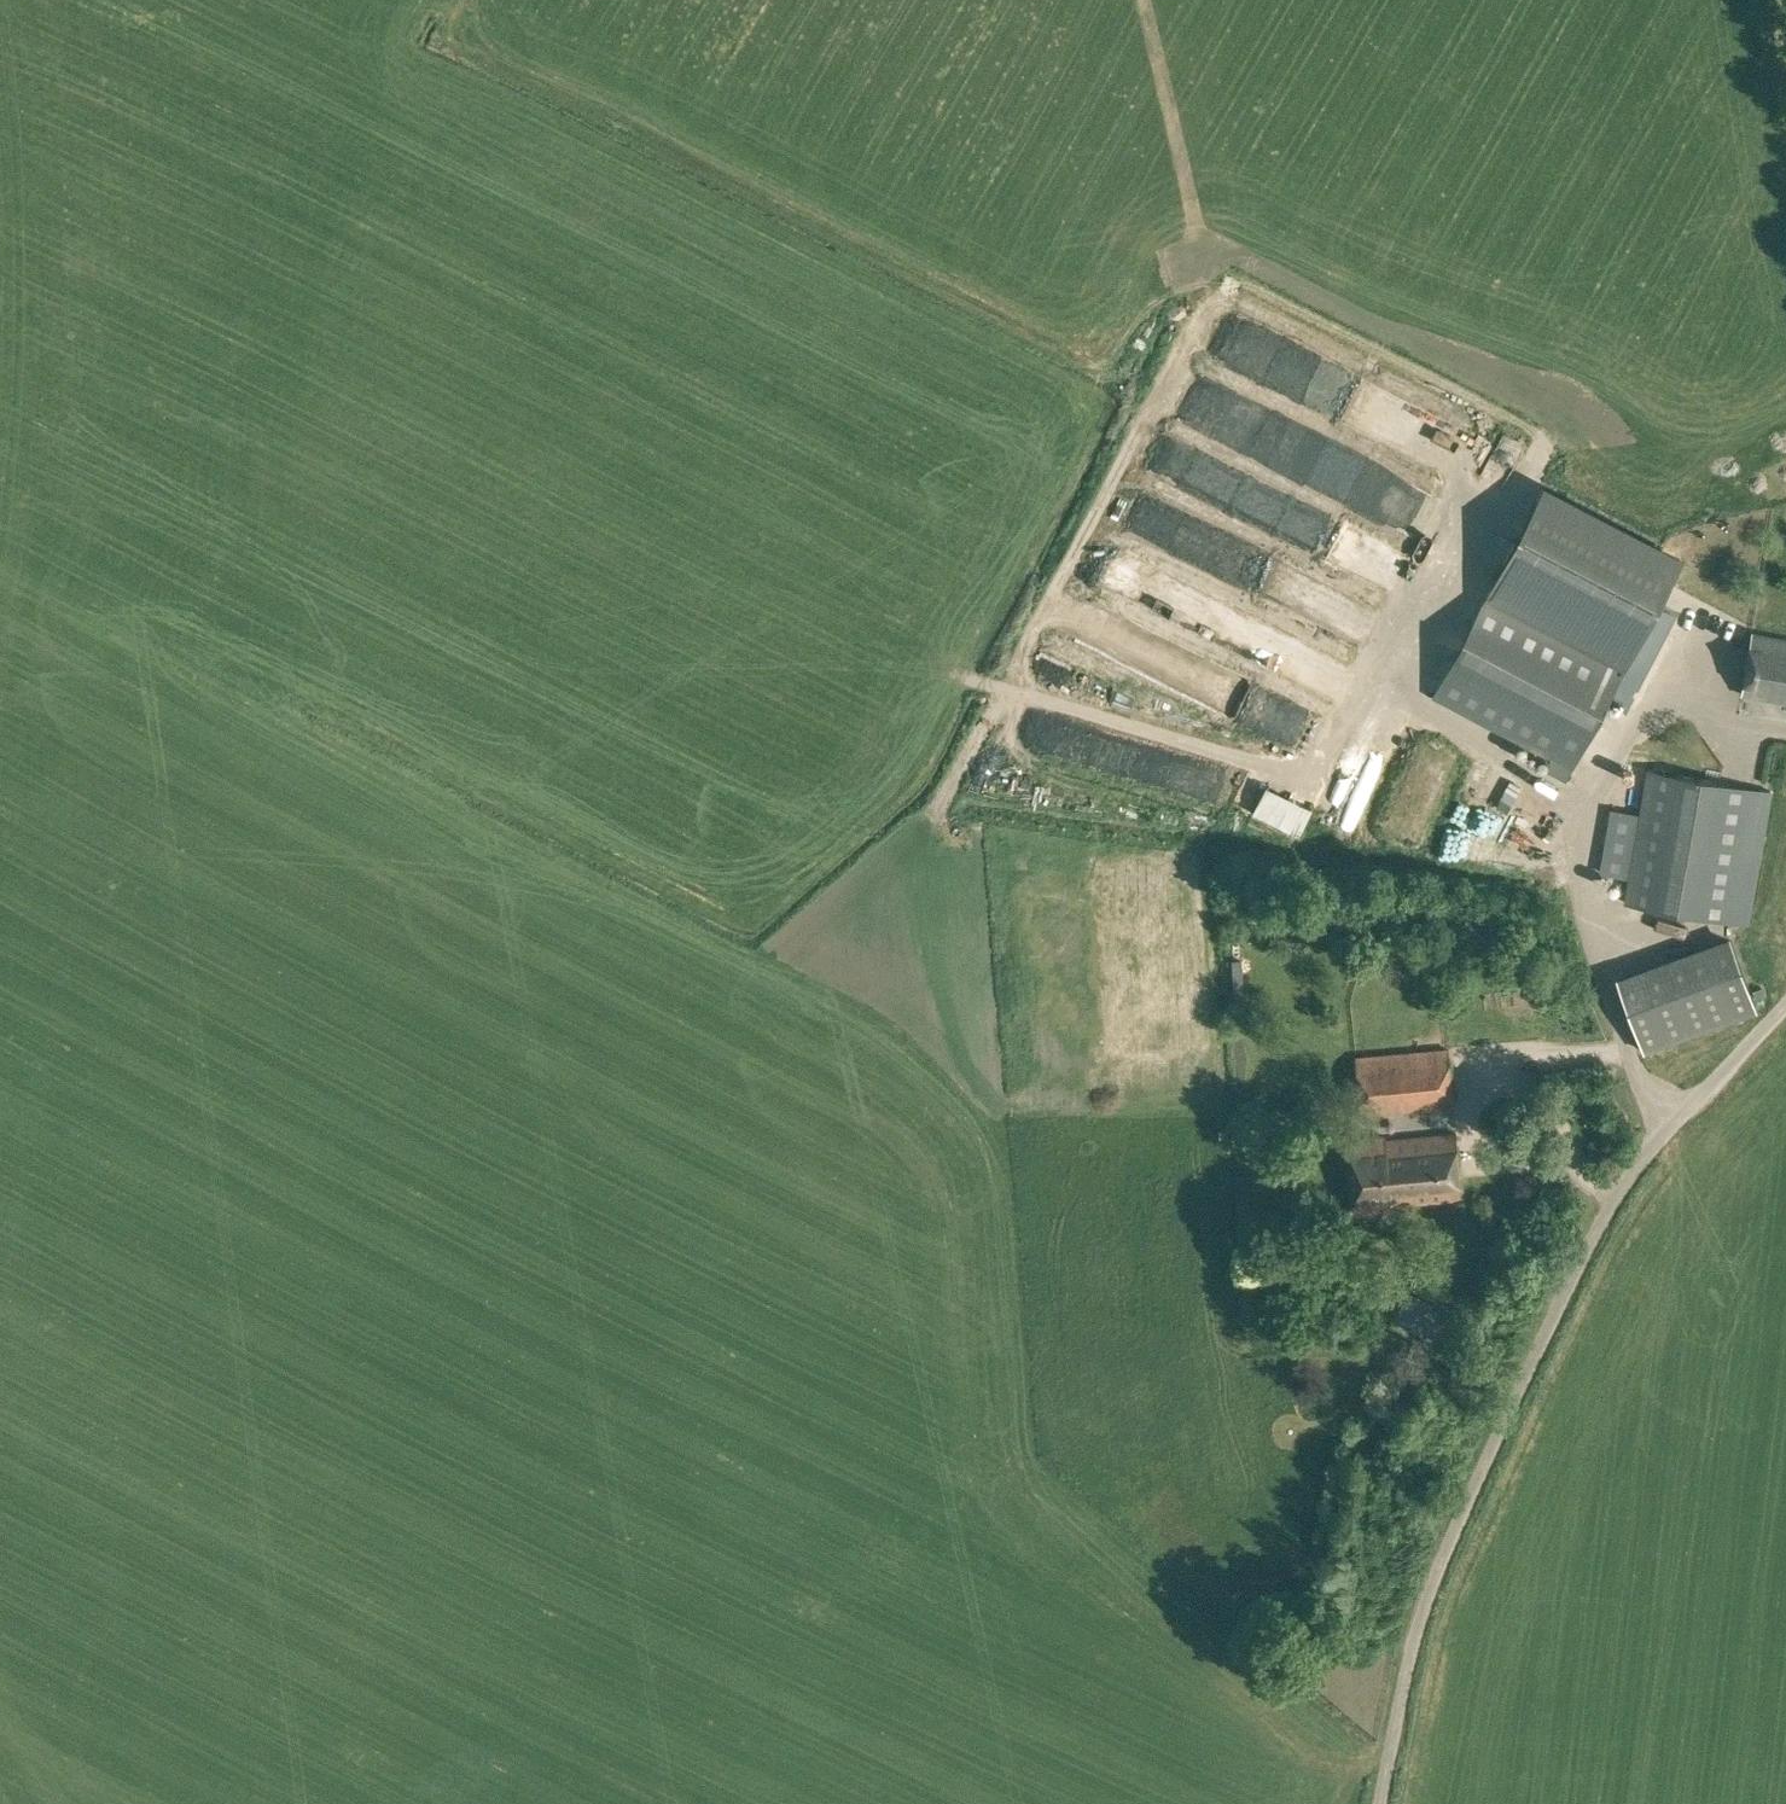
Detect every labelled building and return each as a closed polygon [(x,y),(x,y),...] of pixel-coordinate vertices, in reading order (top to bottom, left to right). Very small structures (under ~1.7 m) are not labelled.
[(1228,500),(1255,513),(1264,495),(1237,482),(1228,500)] [(1681,559),(1543,487),(1433,695),(1571,767),(1681,559)] [(1328,541),(1321,554),(1353,569),(1360,556),(1328,541)] [(1752,633),(1741,694),(1785,702),(1785,639),(1752,633)] [(1244,705),(1255,684),(1327,718),(1329,714),(1246,674),(1234,700),(1244,705)] [(1747,924),(1771,790),(1672,773),(1648,769),(1625,902),(1747,924)] [(1268,780),(1254,810),(1305,833),(1319,802),(1268,780)] [(1643,1050),(1756,1009),(1732,941),(1618,982),(1643,1050)] [(1361,1114),(1454,1105),(1449,1049),(1356,1057),(1361,1114)] [(1392,1209),(1391,1205),(1461,1198),(1456,1133),(1385,1140),(1385,1135),(1348,1139),(1355,1212),(1392,1209)]
